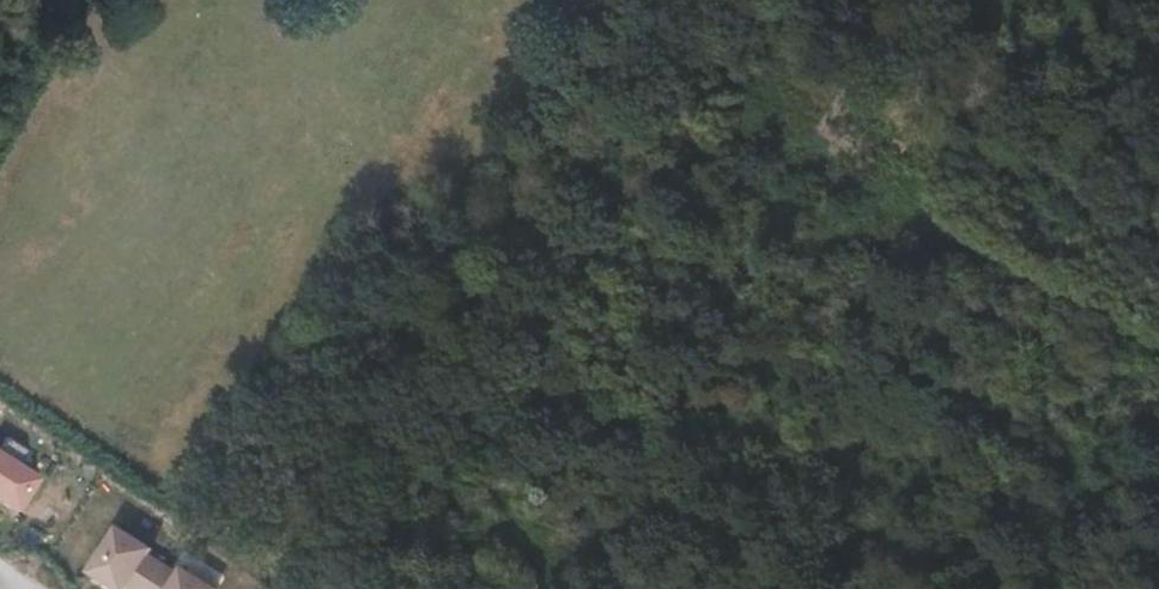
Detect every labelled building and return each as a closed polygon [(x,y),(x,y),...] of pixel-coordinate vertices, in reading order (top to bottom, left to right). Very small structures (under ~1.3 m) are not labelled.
[(18,511),(38,480),(20,469),(32,451),(7,434),(0,445),(0,499),(18,511)] [(164,564),(150,554),(154,548),(120,526),(90,571),(117,588),(127,588),(129,586),(132,588),(147,588),(164,564)] [(184,567),(180,574),(164,564),(147,588),(217,588),(184,567)]
